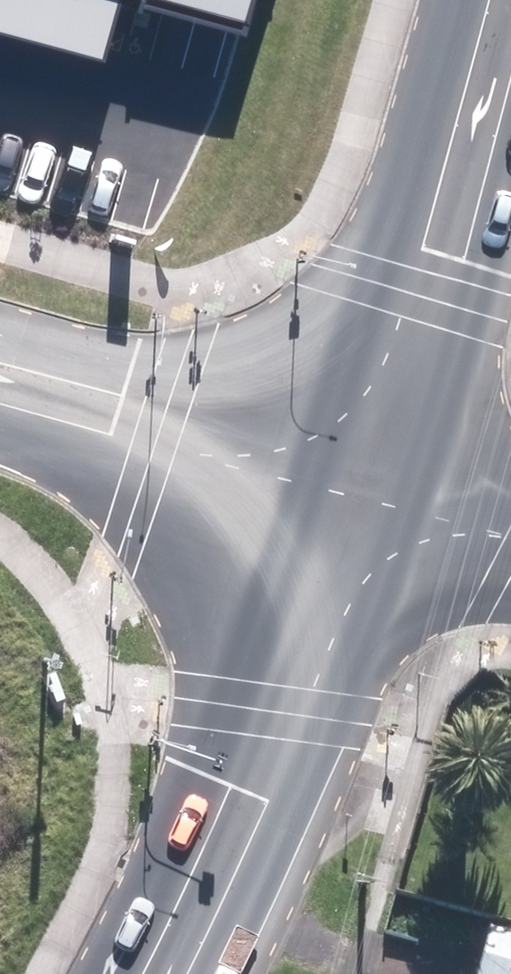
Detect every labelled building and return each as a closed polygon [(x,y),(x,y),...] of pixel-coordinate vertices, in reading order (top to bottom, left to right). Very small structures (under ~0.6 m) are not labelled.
[(240,32),(250,0),(128,0),(240,32)] [(474,973),(510,973),(510,928),(490,922),(474,973)]
